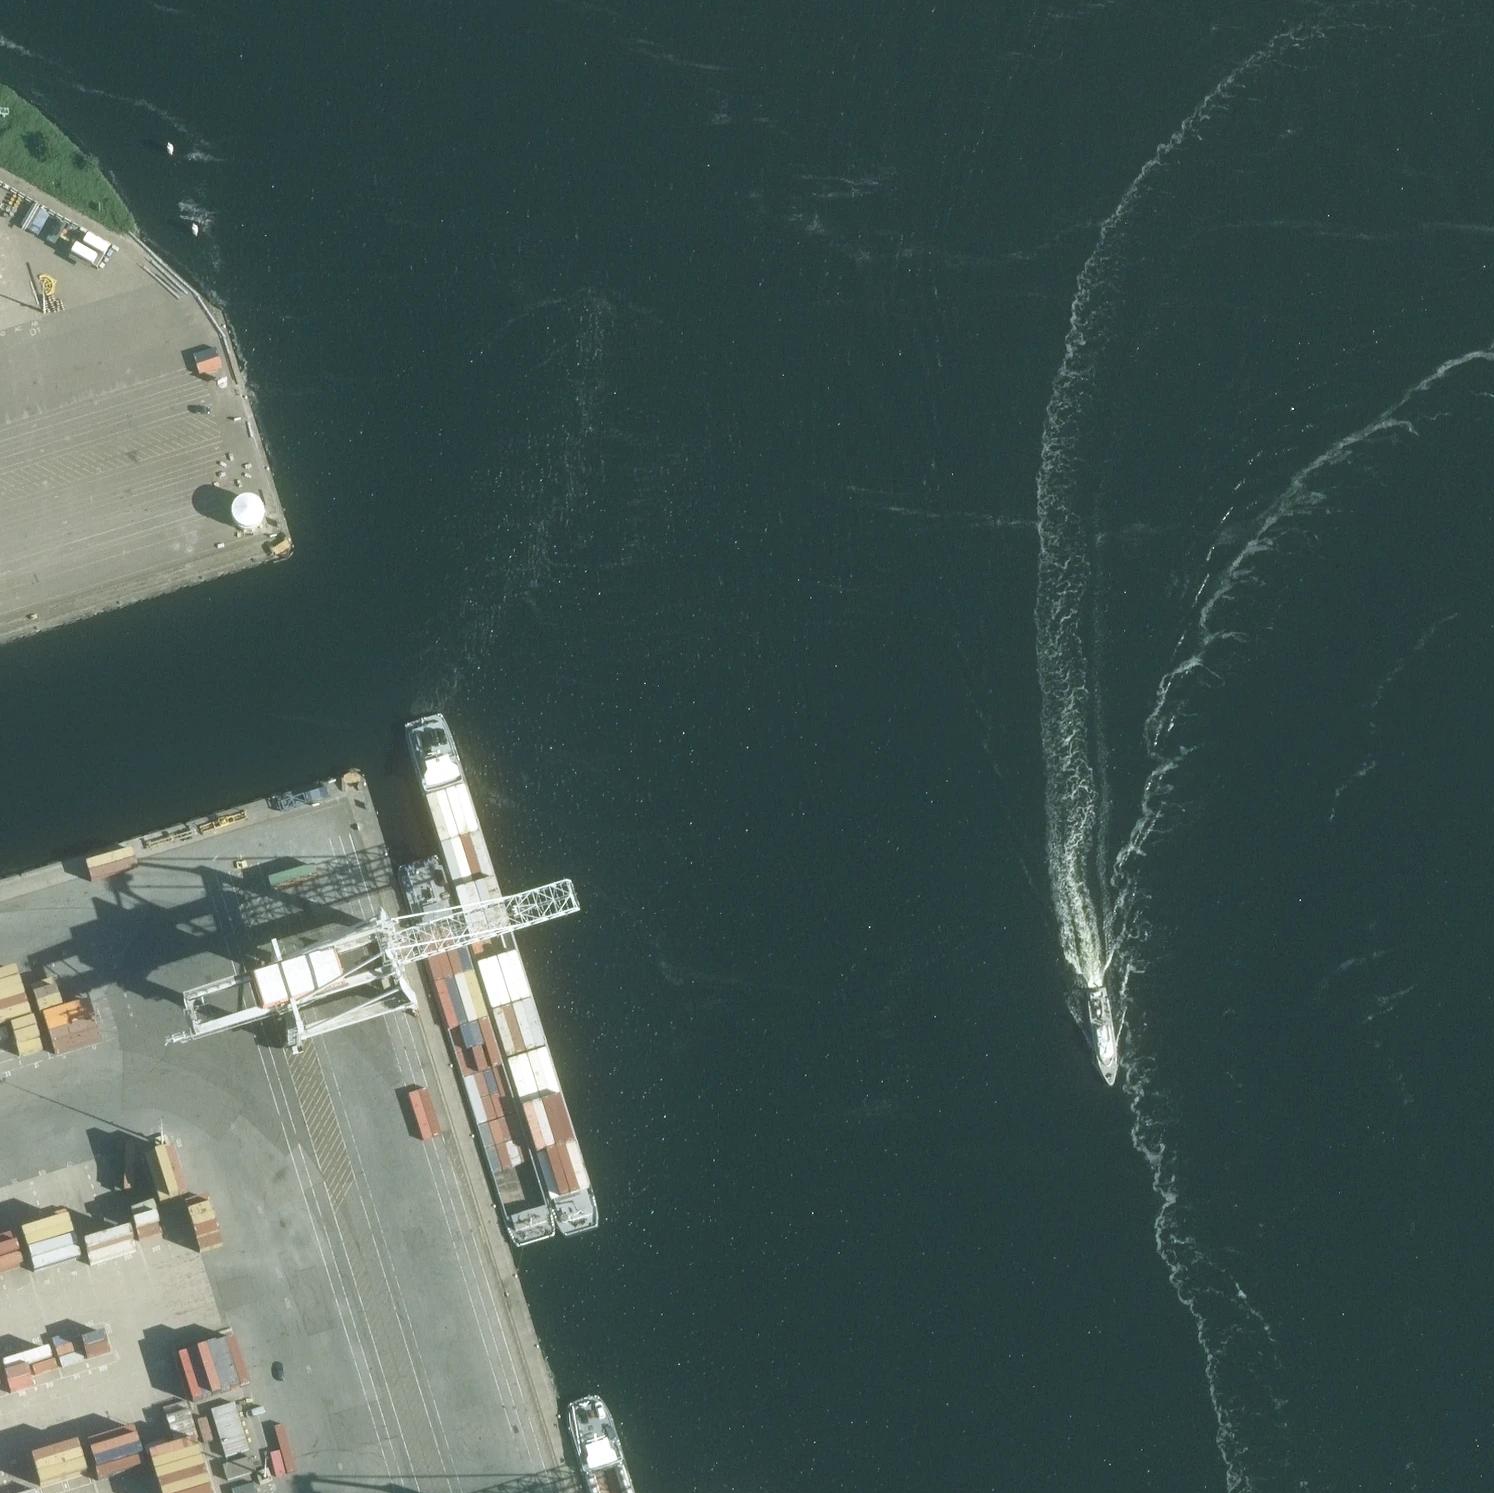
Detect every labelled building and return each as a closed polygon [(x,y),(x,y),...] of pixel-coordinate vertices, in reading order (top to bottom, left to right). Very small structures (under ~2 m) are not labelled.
[(249,1450),(235,1403),(211,1411),(226,1457),(249,1450)] [(256,1472),(251,1457),(223,1466),(228,1481),(256,1472)]
